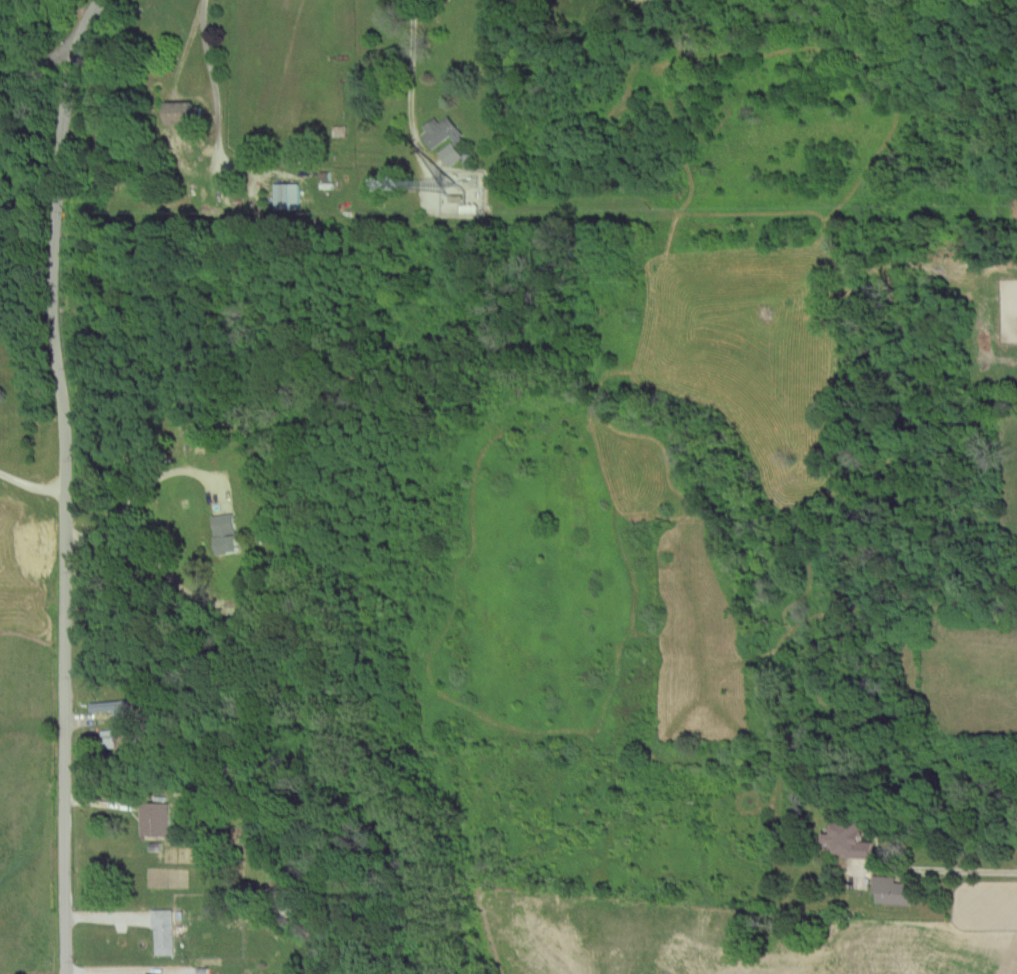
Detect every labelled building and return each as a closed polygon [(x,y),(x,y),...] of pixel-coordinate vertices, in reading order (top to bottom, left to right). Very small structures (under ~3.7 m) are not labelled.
[(193,99),(164,100),(164,122),(193,121),(193,99)] [(419,127),(432,146),(449,135),(457,146),(466,140),(448,114),(438,121),(435,116),(419,127)] [(438,150),(448,164),(461,155),(451,141),(438,150)] [(298,182),(273,182),(273,208),(298,208),(298,182)] [(216,553),(237,550),(231,511),(210,514),(216,553)] [(114,710),(114,716),(127,715),(127,700),(89,701),(89,711),(114,710)] [(100,729),(101,747),(115,746),(114,728),(100,729)] [(168,835),(168,802),(140,801),(139,834),(168,835)] [(870,858),(872,841),(861,840),(863,821),(833,817),(831,833),(822,832),(821,842),(831,842),(830,854),(870,858)] [(909,903),(909,882),(895,881),(895,875),(872,875),(871,893),(876,893),(876,902),(909,903)] [(172,908),(153,908),(152,954),(172,954),(172,908)]
